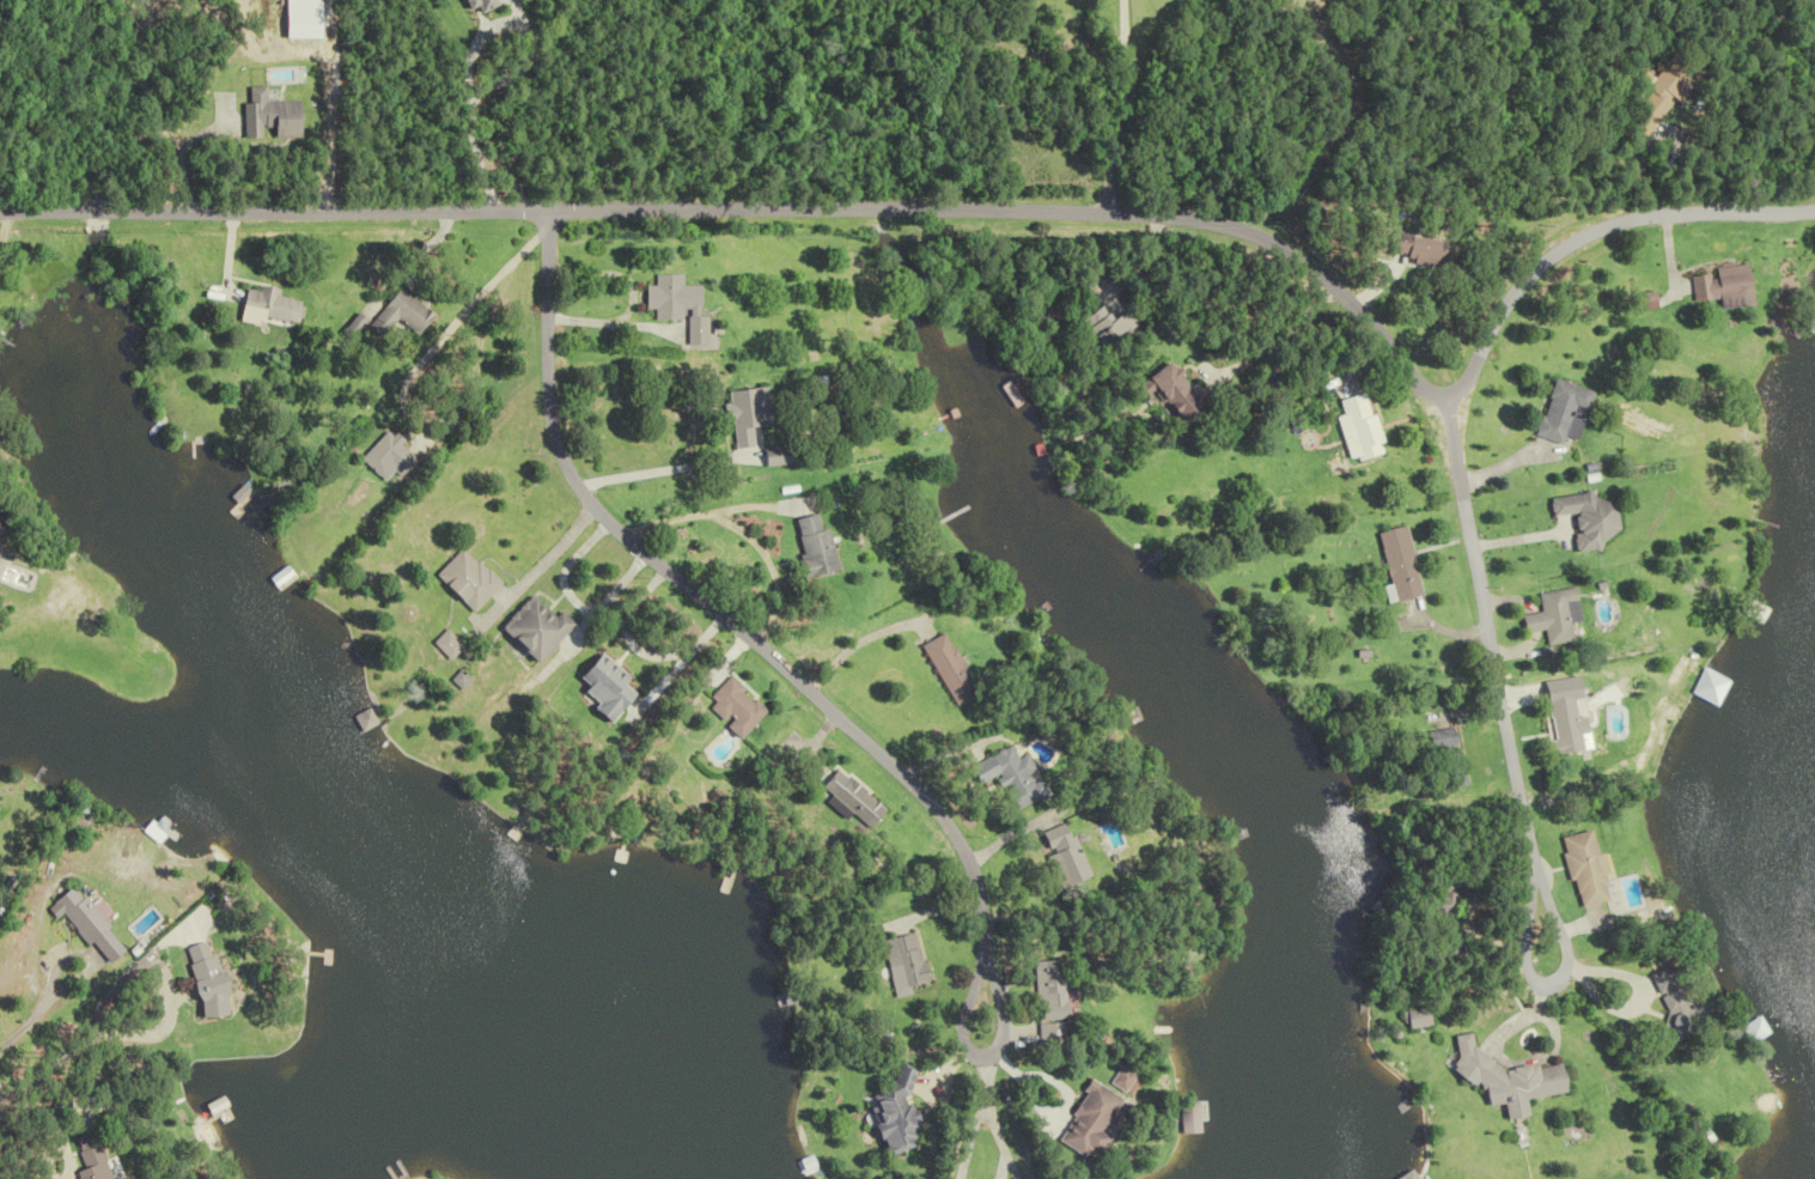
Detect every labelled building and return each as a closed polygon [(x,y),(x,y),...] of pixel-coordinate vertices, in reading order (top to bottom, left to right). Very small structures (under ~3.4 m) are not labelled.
[(1649,78),(1638,73),(1613,125),(1649,142),(1685,68),(1660,56),(1649,78)] [(253,138),(270,138),(270,128),(281,128),(281,137),(308,138),(308,102),(272,102),(272,88),(253,88),(253,138)] [(1406,254),(1406,264),(1443,267),(1446,240),(1389,235),(1387,252),(1406,254)] [(1722,300),(1722,309),(1749,308),(1747,266),(1718,268),(1719,274),(1699,276),(1700,302),(1722,300)] [(708,286),(686,286),(686,274),(659,274),(659,286),(649,286),(649,310),(657,310),(657,321),(689,321),(689,346),(708,346),(708,286)] [(292,323),(297,298),(280,295),(281,289),(255,283),(248,313),(292,323)] [(405,319),(424,335),(440,317),(407,288),(373,325),(388,338),(405,319)] [(1072,319),(1089,350),(1133,327),(1123,308),(1106,317),(1099,304),(1072,319)] [(1156,360),(1129,381),(1164,426),(1191,405),(1156,360)] [(1596,393),(1556,380),(1538,436),(1564,445),(1566,438),(1579,442),(1587,421),(1574,417),(1577,407),(1590,412),(1596,393)] [(773,388),(728,391),(733,465),(760,463),(757,427),(775,426),(773,388)] [(1388,453),(1369,392),(1341,401),(1360,461),(1388,453)] [(389,466),(401,478),(419,460),(390,432),(364,459),(380,475),(389,466)] [(765,467),(796,463),(794,445),(763,448),(765,467)] [(1549,498),(1551,517),(1571,515),(1575,553),(1598,551),(1596,537),(1614,536),(1611,502),(1591,504),(1590,494),(1549,498)] [(15,535),(0,513),(0,545),(15,535)] [(833,527),(825,529),(823,515),(798,520),(809,578),(842,571),(833,527)] [(1428,597),(1411,526),(1382,533),(1399,603),(1428,597)] [(502,584),(464,548),(438,576),(476,612),(502,584)] [(1540,595),(1543,614),(1524,617),(1527,634),(1547,631),(1550,646),(1573,643),(1571,625),(1580,623),(1575,589),(1540,595)] [(504,629),(541,663),(577,625),(561,609),(556,614),(535,595),(504,629)] [(948,706),(968,695),(936,633),(915,644),(948,706)] [(452,635),(442,644),(455,658),(465,649),(452,635)] [(618,723),(645,690),(603,655),(584,678),(608,699),(600,708),(618,723)] [(746,739),(772,713),(736,678),(710,704),(746,739)] [(1559,754),(1584,751),(1581,734),(1587,733),(1585,717),(1579,718),(1577,697),(1551,701),(1559,754)] [(1434,732),(1439,790),(1472,787),(1468,751),(1464,751),(1462,729),(1434,732)] [(1011,759),(1005,747),(963,770),(972,788),(993,777),(1011,812),(1039,797),(1027,774),(1029,773),(1020,754),(1011,759)] [(879,813),(839,768),(820,784),(860,829),(879,813)] [(1088,876),(1060,823),(1035,837),(1062,889),(1088,876)] [(1593,832),(1565,838),(1580,909),(1608,903),(1593,832)] [(109,969),(130,954),(84,886),(62,900),(109,969)] [(881,970),(890,968),(895,990),(923,983),(912,933),(875,941),(881,970)] [(192,949),(216,1022),(240,1015),(233,993),(242,990),(236,971),(226,974),(216,941),(192,949)] [(1071,1021),(1070,961),(1038,962),(1039,1022),(1071,1021)] [(1521,1118),(1519,1099),(1561,1095),(1558,1067),(1502,1072),(1457,1046),(1443,1070),(1471,1087),(1474,1108),(1496,1105),(1498,1121),(1521,1118)] [(874,1159),(912,1142),(894,1098),(901,1095),(897,1085),(909,1080),(903,1066),(884,1074),(888,1081),(848,1098),(874,1159)] [(1094,1161),(1108,1137),(1100,1133),(1119,1100),(1090,1083),(1058,1140),(1094,1161)] [(1192,1103),(1175,1103),(1175,1134),(1192,1134),(1192,1103)] [(78,1172),(80,1178),(116,1178),(103,1131),(77,1138),(86,1170),(78,1172)]
